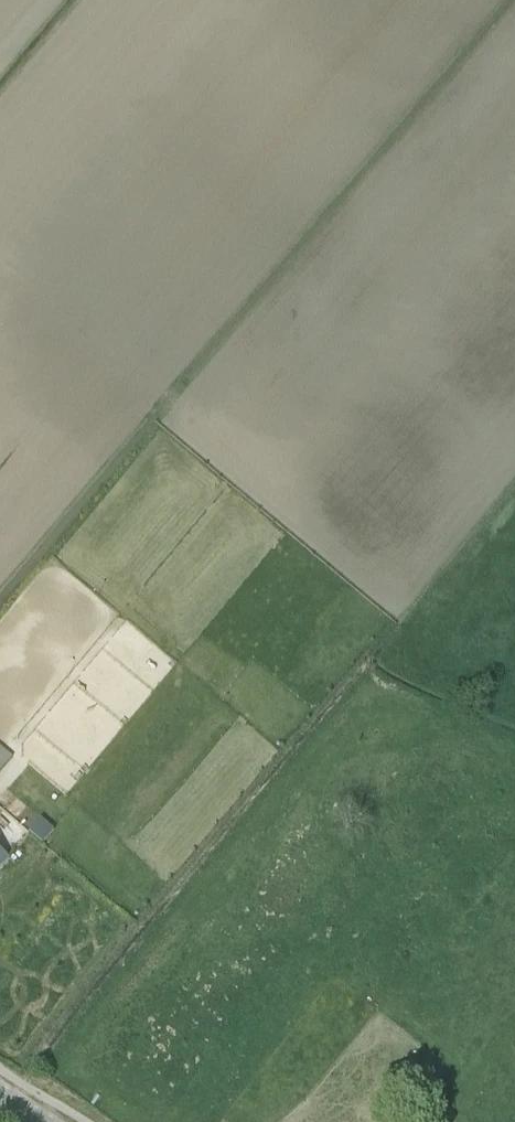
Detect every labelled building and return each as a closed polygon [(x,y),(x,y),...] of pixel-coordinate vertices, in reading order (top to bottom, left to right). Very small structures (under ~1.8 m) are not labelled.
[(11,758),(0,749),(0,770),(11,758)] [(8,859),(0,852),(0,869),(8,859)]
